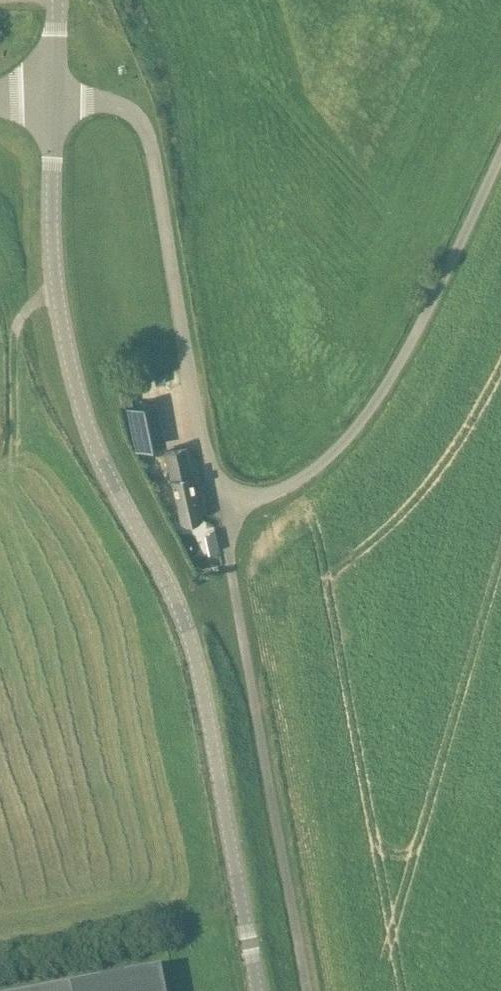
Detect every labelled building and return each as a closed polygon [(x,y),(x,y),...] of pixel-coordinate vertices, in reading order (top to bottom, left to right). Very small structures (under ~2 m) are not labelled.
[(127,407),(128,410),(132,434),(156,429),(160,428),(154,401),(129,406),(127,407)] [(194,474),(189,447),(188,445),(165,450),(172,478),(181,522),(203,518),(194,474)] [(191,561),(222,559),(220,533),(189,535),(191,561)] [(159,973),(71,990),(162,990),(159,973)]
